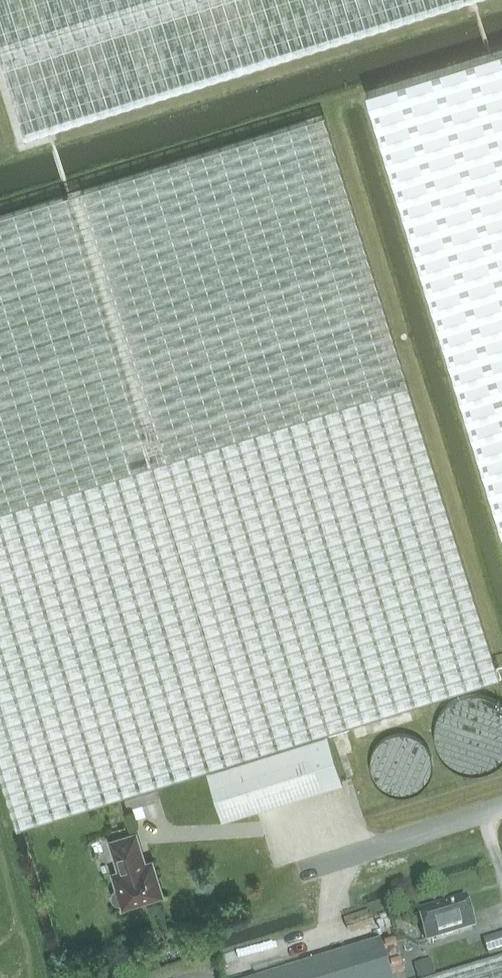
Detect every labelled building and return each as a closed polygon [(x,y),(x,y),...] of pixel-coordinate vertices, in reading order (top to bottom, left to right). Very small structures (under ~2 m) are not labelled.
[(24,134),(453,0),(0,0),(0,57),(24,134)] [(501,538),(501,50),(361,95),(501,538)] [(17,828),(208,770),(223,820),(343,782),(328,734),(501,681),(330,116),(0,217),(0,771),(17,828)] [(501,705),(495,700),(489,696),(481,693),(473,692),(466,693),(458,695),(453,697),(445,703),(440,708),(436,715),(433,723),(432,729),(432,736),(434,745),(438,753),(442,758),(448,764),(454,768),(463,771),(471,772),(478,772),(486,770),(491,767),(499,762),(501,758),(501,706),(501,705)] [(433,759),(432,752),(430,746),(427,741),(424,737),(420,734),(415,731),(408,729),(404,729),(398,729),(392,731),(388,733),(383,737),(379,741),(376,746),(374,752),(373,758),(374,763),(375,769),(378,774),(381,779),(386,783),(391,786),(401,788),(407,788),(412,787),(420,783),(424,780),(428,775),(430,770),(432,765),(433,759)] [(157,792),(126,802),(129,811),(160,802),(157,792)] [(121,907),(122,907),(124,911),(164,898),(153,864),(146,865),(136,836),(110,845),(119,874),(113,876),(118,892),(116,893),(114,896),(113,900),(114,904),(117,906),(121,907)] [(420,912),(430,941),(476,927),(467,897),(420,912)] [(491,955),(501,952),(501,935),(486,940),(491,955)] [(383,944),(270,977),(393,977),(383,944)] [(442,977),(501,977),(501,960),(442,977)] [(416,967),(420,977),(438,977),(433,962),(416,967)]
